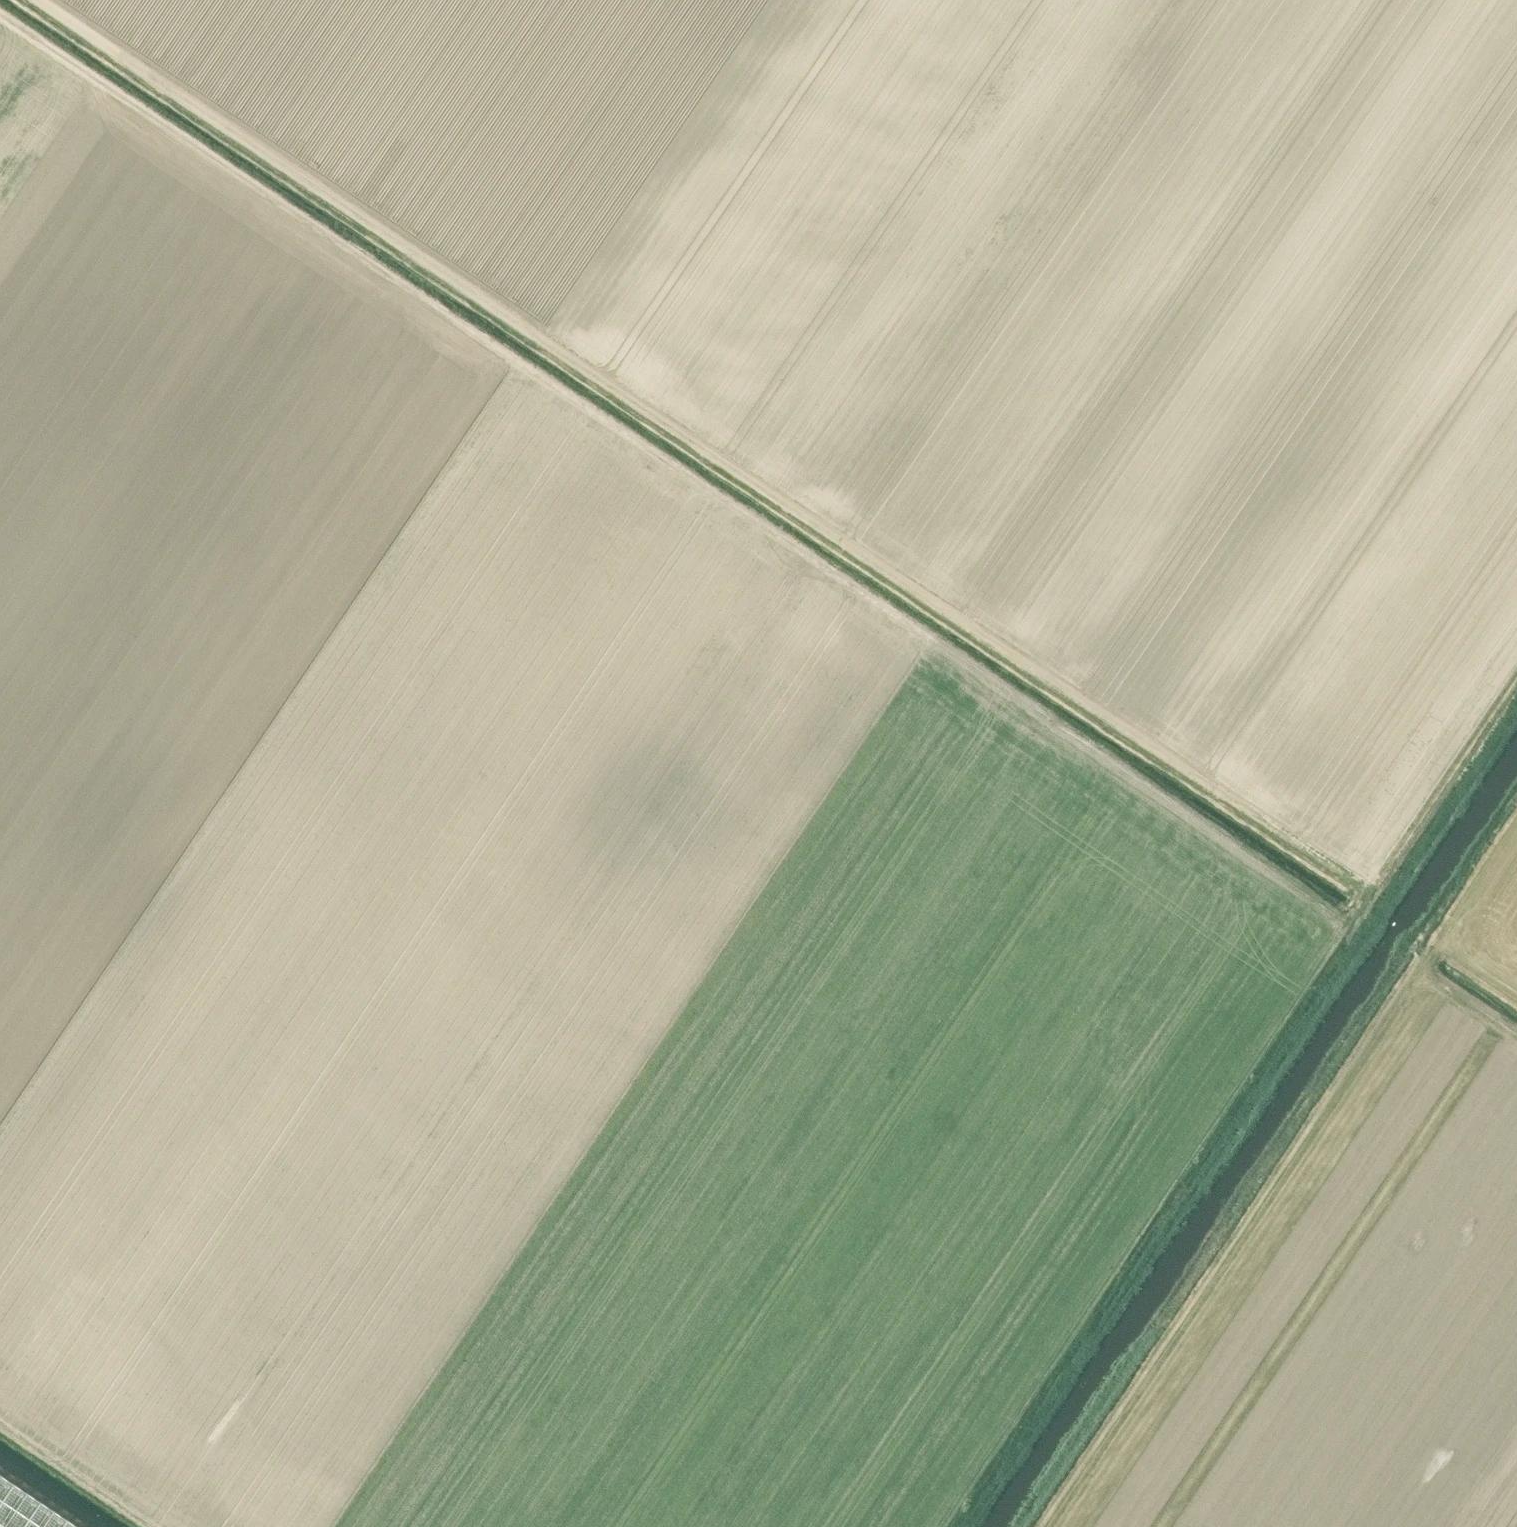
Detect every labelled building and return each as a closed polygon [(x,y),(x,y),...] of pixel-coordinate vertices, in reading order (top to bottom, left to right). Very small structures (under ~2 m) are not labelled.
[(0,1475),(0,1526),(78,1526),(0,1475)]
